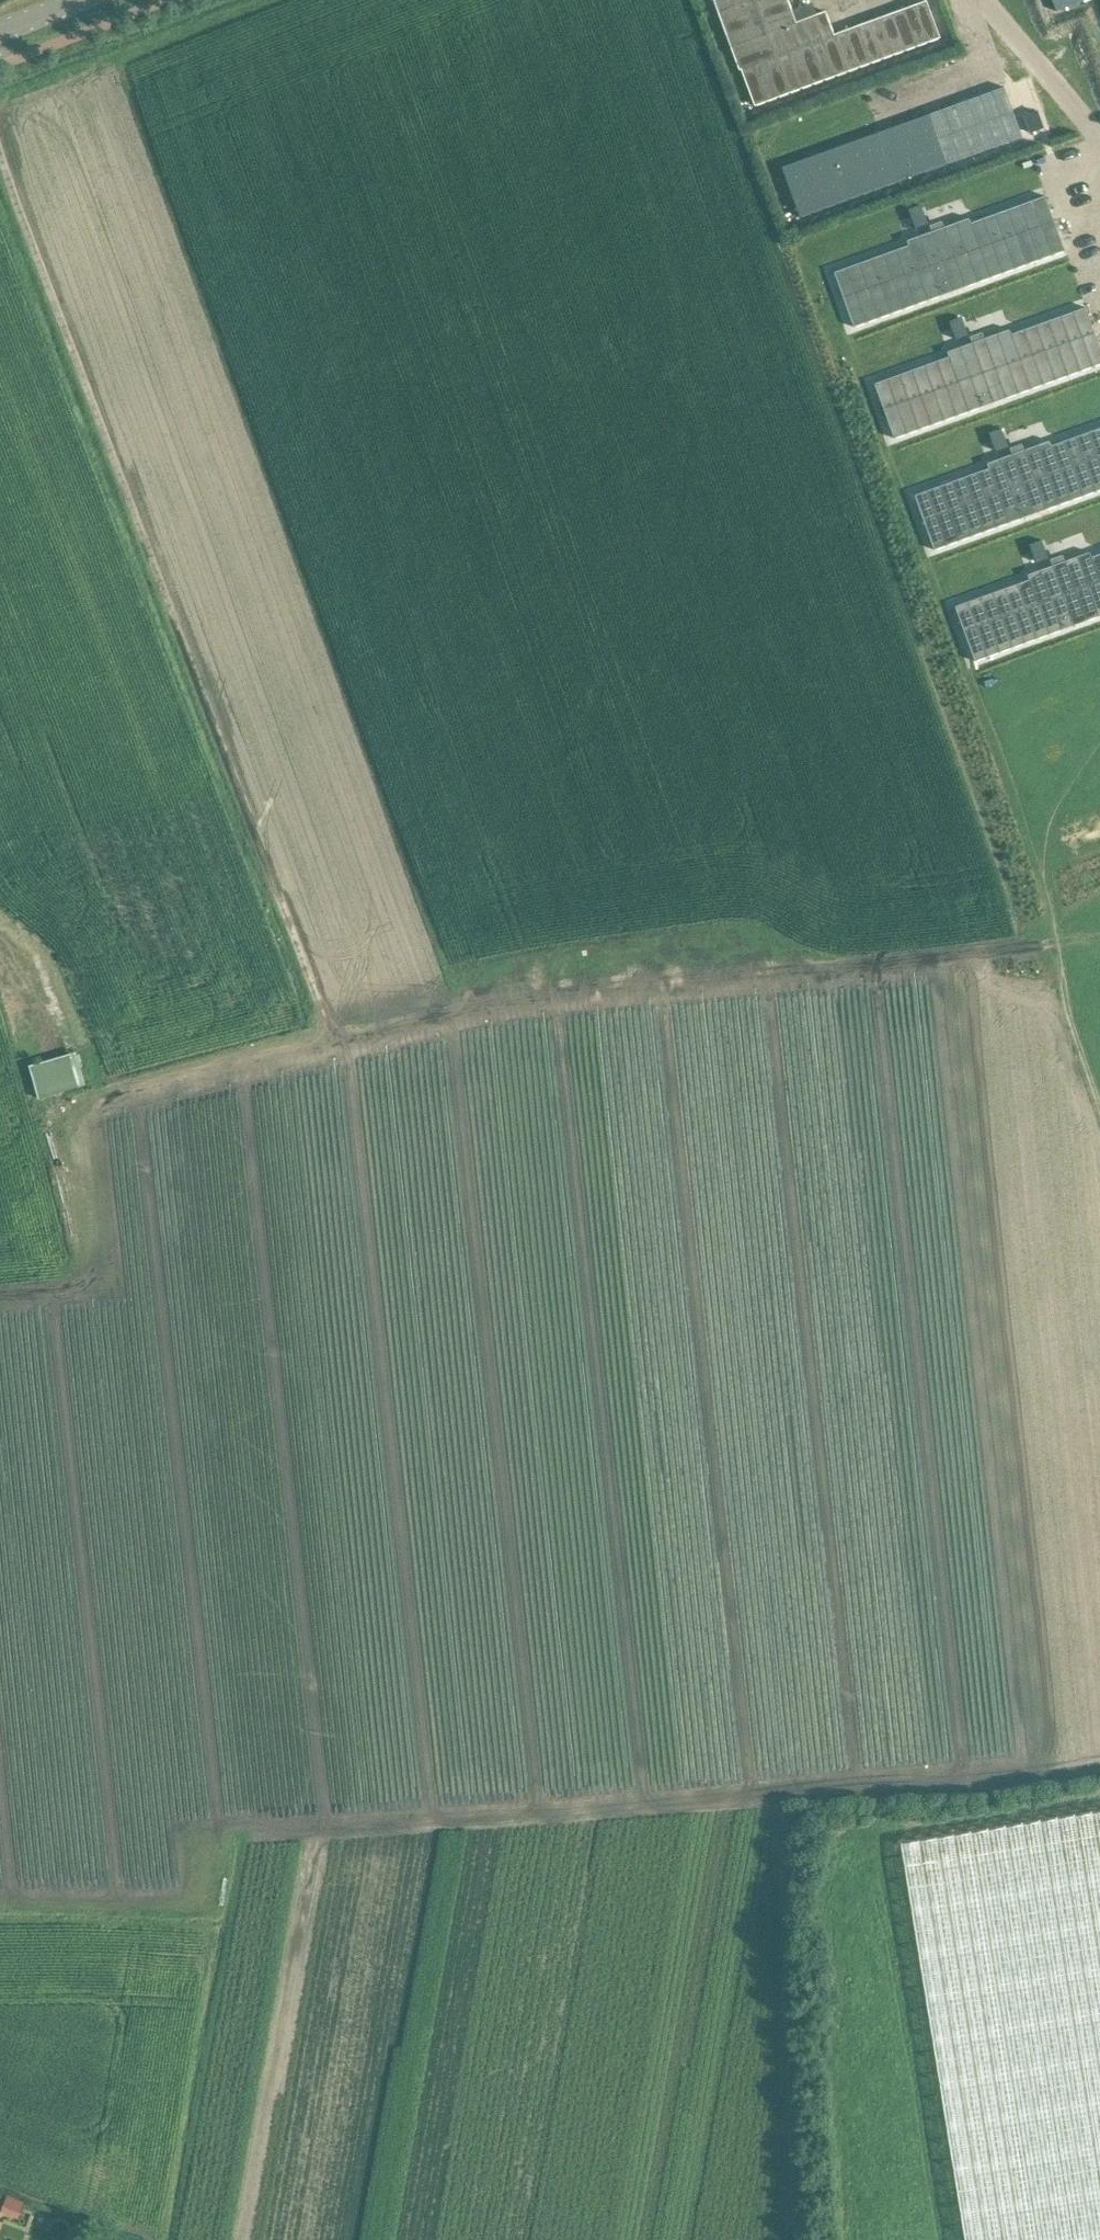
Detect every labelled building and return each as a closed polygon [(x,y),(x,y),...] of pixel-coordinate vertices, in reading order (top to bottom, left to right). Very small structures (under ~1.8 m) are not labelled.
[(927,0),(834,34),(826,11),(796,22),(788,0),(714,0),(739,70),(741,69),(755,106),(940,38),(927,0)] [(1057,11),(1078,3),(1077,0),(1052,0),(1057,11)] [(783,168),(801,217),(1021,137),(1004,88),(783,168)] [(854,327),(1065,251),(1046,196),(971,222),(970,218),(907,240),(909,245),(834,272),(854,327)] [(1086,307),(1012,334),(1010,329),(947,352),(949,356),(875,383),(895,438),(1099,364),(1099,346),(1086,307)] [(1052,445),(1050,441),(987,463),(989,468),(915,495),(935,550),(1099,490),(1099,428),(1052,445)] [(1092,556),(1090,551),(1028,574),(1029,579),(955,606),(975,661),(1099,616),(1099,553),(1092,556)] [(80,1086),(71,1054),(31,1066),(40,1098),(80,1086)] [(901,1843),(965,2239),(1099,2239),(1099,1811),(901,1843)] [(10,2217),(29,2224),(36,2206),(17,2199),(10,2217)]
